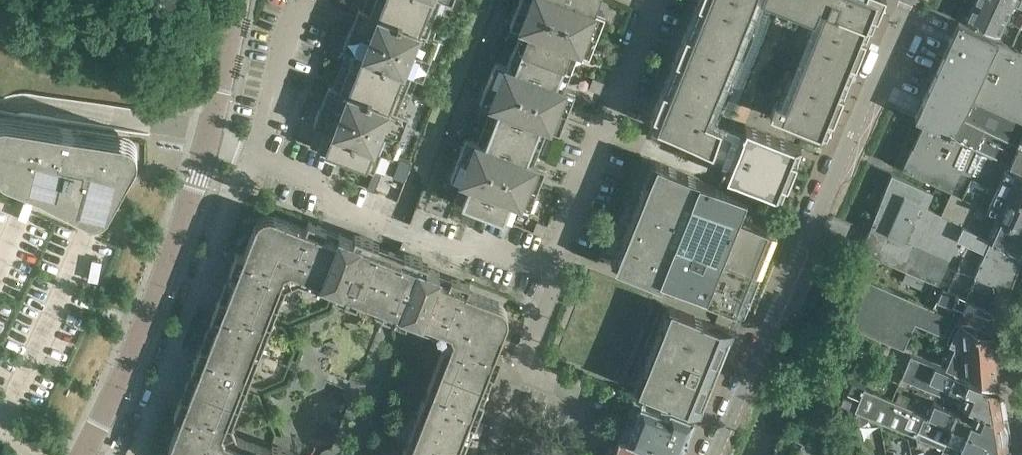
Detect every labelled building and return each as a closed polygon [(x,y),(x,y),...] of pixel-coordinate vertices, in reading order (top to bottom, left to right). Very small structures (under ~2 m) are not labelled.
[(340,67),(410,94),(417,76),(422,78),(438,38),(433,36),(440,19),(386,0),(366,0),(362,8),(358,6),(342,47),(347,48),(340,67)] [(440,19),(447,1),(451,3),(452,0),(386,0),(440,19)] [(508,25),(520,29),(512,48),(570,71),(577,52),(589,56),(604,16),(593,11),(597,0),(518,0),(508,25)] [(649,121),(712,146),(721,123),(731,127),(720,155),(731,159),(726,173),(781,196),(801,145),(745,123),(744,127),(712,113),(757,0),(698,0),(649,121)] [(814,16),(779,103),(775,101),(770,114),(826,136),(882,0),(775,0),(814,16)] [(973,4),(1006,19),(1007,16),(1011,17),(1013,13),(1009,11),(1013,3),(1006,0),(975,0),(973,4)] [(1006,19),(973,4),(966,19),(999,34),(1006,19)] [(944,50),(1021,86),(1021,49),(1020,48),(957,20),(944,50)] [(490,106),(483,124),(541,146),(548,128),(559,132),(575,92),(563,88),(570,71),(512,48),(506,66),(494,61),(479,101),(490,106)] [(961,116),(970,96),(1021,120),(1021,86),(944,50),(914,118),(924,122),(952,134),(961,116)] [(326,128),(319,147),(376,169),(383,150),(395,155),(410,115),(403,112),(410,94),(340,67),(333,85),(328,83),(313,122),(326,128)] [(602,83),(593,80),(589,89),(598,93),(602,83)] [(144,96),(145,86),(133,85),(132,94),(144,96)] [(8,261),(15,256),(78,271),(105,178),(119,157),(119,147),(111,138),(105,138),(103,133),(102,131),(105,103),(32,91),(10,93),(2,97),(0,99),(0,271),(8,261)] [(961,116),(1021,146),(1021,120),(970,96),(961,116)] [(952,134),(1021,168),(1021,146),(961,116),(952,134)] [(952,134),(924,122),(914,146),(998,185),(1021,196),(1021,168),(952,134)] [(463,205),(482,212),(505,221),(512,201),(532,208),(547,168),(534,163),(541,146),(483,124),(477,141),(468,137),(452,177),(471,185),(463,205)] [(912,145),(902,167),(951,190),(1021,223),(1021,196),(998,185),(914,146),(912,145)] [(646,180),(621,242),(630,246),(623,266),(659,280),(660,277),(699,292),(698,295),(743,313),(776,231),(737,216),(745,196),(663,164),(655,184),(646,180)] [(885,189),(956,221),(970,227),(969,227),(989,236),(1021,250),(1021,249),(1021,223),(951,190),(941,212),(927,205),(933,191),(892,172),(885,189)] [(866,238),(906,254),(910,244),(972,271),(1008,286),(1021,254),(1021,251),(1021,250),(989,236),(969,227),(970,227),(956,221),(885,189),(866,238)] [(310,220),(307,227),(276,215),(272,224),(266,226),(257,223),(245,254),(238,251),(214,313),(221,316),(207,352),(200,350),(175,413),(182,416),(169,447),(179,450),(181,454),(302,454),(294,452),(280,447),(277,452),(238,436),(232,425),(287,284),(300,279),(349,298),(379,310),(439,333),(445,345),(401,454),(463,454),(464,454),(457,451),(463,434),(470,437),(471,435),(464,433),(471,415),(478,418),(502,355),(496,352),(508,321),(500,318),(498,316),(496,312),(500,302),(468,290),(471,283),(458,278),(422,264),(425,258),(411,253),(406,266),(396,262),(370,252),(375,239),(372,238),(362,234),(360,240),(310,220)] [(547,227),(538,223),(534,232),(543,236),(547,227)] [(906,254),(866,238),(862,249),(907,268),(906,269),(930,279),(932,280),(940,284),(998,308),(1008,286),(972,271),(910,244),(906,254)] [(906,269),(902,279),(925,289),(930,279),(906,269)] [(940,284),(932,280),(927,293),(935,297),(931,307),(959,319),(992,333),(1002,310),(998,308),(940,284)] [(938,330),(951,336),(949,340),(994,359),(992,333),(959,319),(922,302),(879,284),(859,328),(903,346),(914,320),(922,323),(922,322),(938,330)] [(661,325),(644,367),(653,370),(645,390),(700,412),(733,330),(678,308),(670,328),(661,325)] [(934,340),(947,346),(940,361),(996,386),(994,359),(949,340),(951,336),(938,331),(934,340)] [(997,390),(911,354),(902,376),(951,397),(950,399),(965,405),(966,404),(1001,419),(1001,417),(1004,409),(1003,404),(998,398),(997,390)] [(847,380),(852,383),(862,387),(871,366),(856,360),(847,380)] [(850,389),(859,394),(853,409),(860,411),(870,415),(915,435),(928,440),(944,447),(952,450),(956,441),(967,446),(964,454),(1009,454),(1007,454),(1006,447),(927,414),(862,387),(852,383),(850,389)] [(617,436),(667,454),(676,454),(692,414),(669,406),(667,412),(632,398),(617,436)] [(932,401),(927,414),(1006,447),(1005,440),(1008,433),(1006,426),(1002,420),(1001,419),(966,404),(965,405),(961,415),(957,413),(957,412),(932,401)] [(870,415),(860,411),(856,414),(858,422),(858,424),(862,423),(867,420),(870,415)] [(928,440),(915,435),(916,447),(924,449),(928,440)] [(611,454),(667,454),(617,436),(611,454)] [(944,447),(941,454),(940,453),(939,454),(964,454),(952,450),(944,447)]
